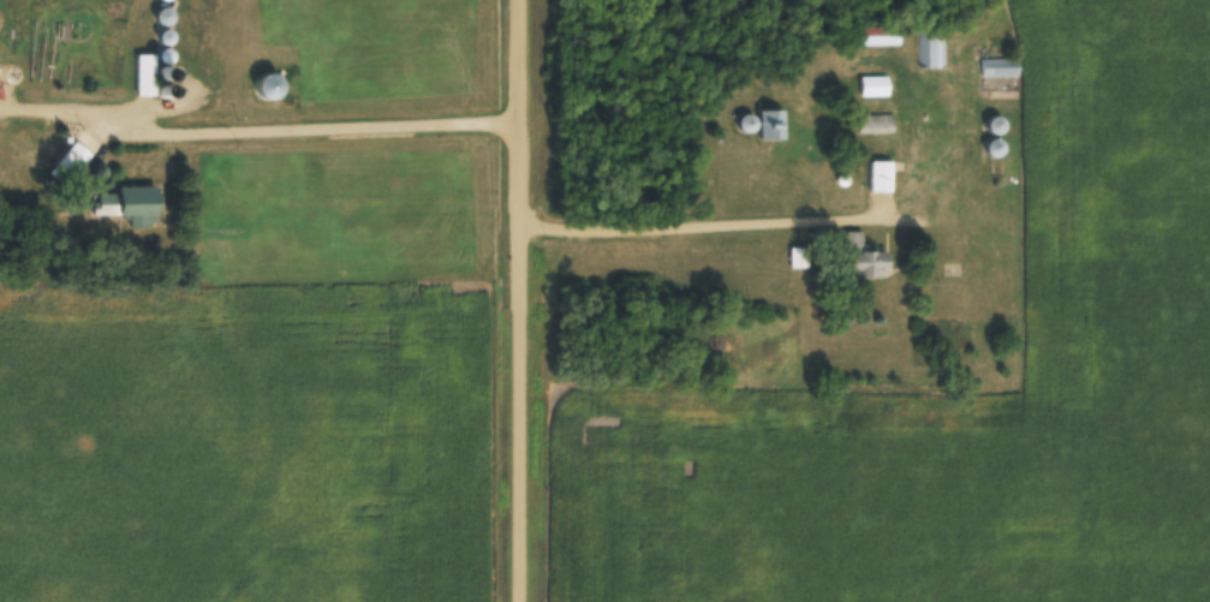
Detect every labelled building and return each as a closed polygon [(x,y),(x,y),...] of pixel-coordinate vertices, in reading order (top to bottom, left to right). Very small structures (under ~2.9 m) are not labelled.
[(159,7),(159,23),(177,23),(177,7),(159,7)] [(904,44),(904,27),(860,27),(860,44),(904,44)] [(945,66),(945,28),(919,28),(919,66),(945,66)] [(141,95),(159,95),(159,40),(141,40),(141,95)] [(981,58),(981,76),(1021,76),(1021,58),(981,58)] [(860,76),(860,95),(891,95),(891,76),(860,76)] [(763,139),(788,139),(788,111),(762,111),(762,116),(744,116),(744,132),(763,132),(763,139)] [(858,132),(894,132),(894,114),(858,114),(858,132)] [(1010,130),(1006,115),(992,119),(995,134),(1010,130)] [(1006,154),(1004,139),(992,141),(993,155),(1006,154)] [(96,155),(78,140),(57,164),(74,179),(96,155)] [(872,192),(895,192),(895,160),(872,160),(872,192)] [(134,217),(134,227),(163,227),(164,189),(99,187),(98,216),(134,217)] [(845,231),(845,275),(893,275),(893,252),(865,252),(865,231),(845,231)]
